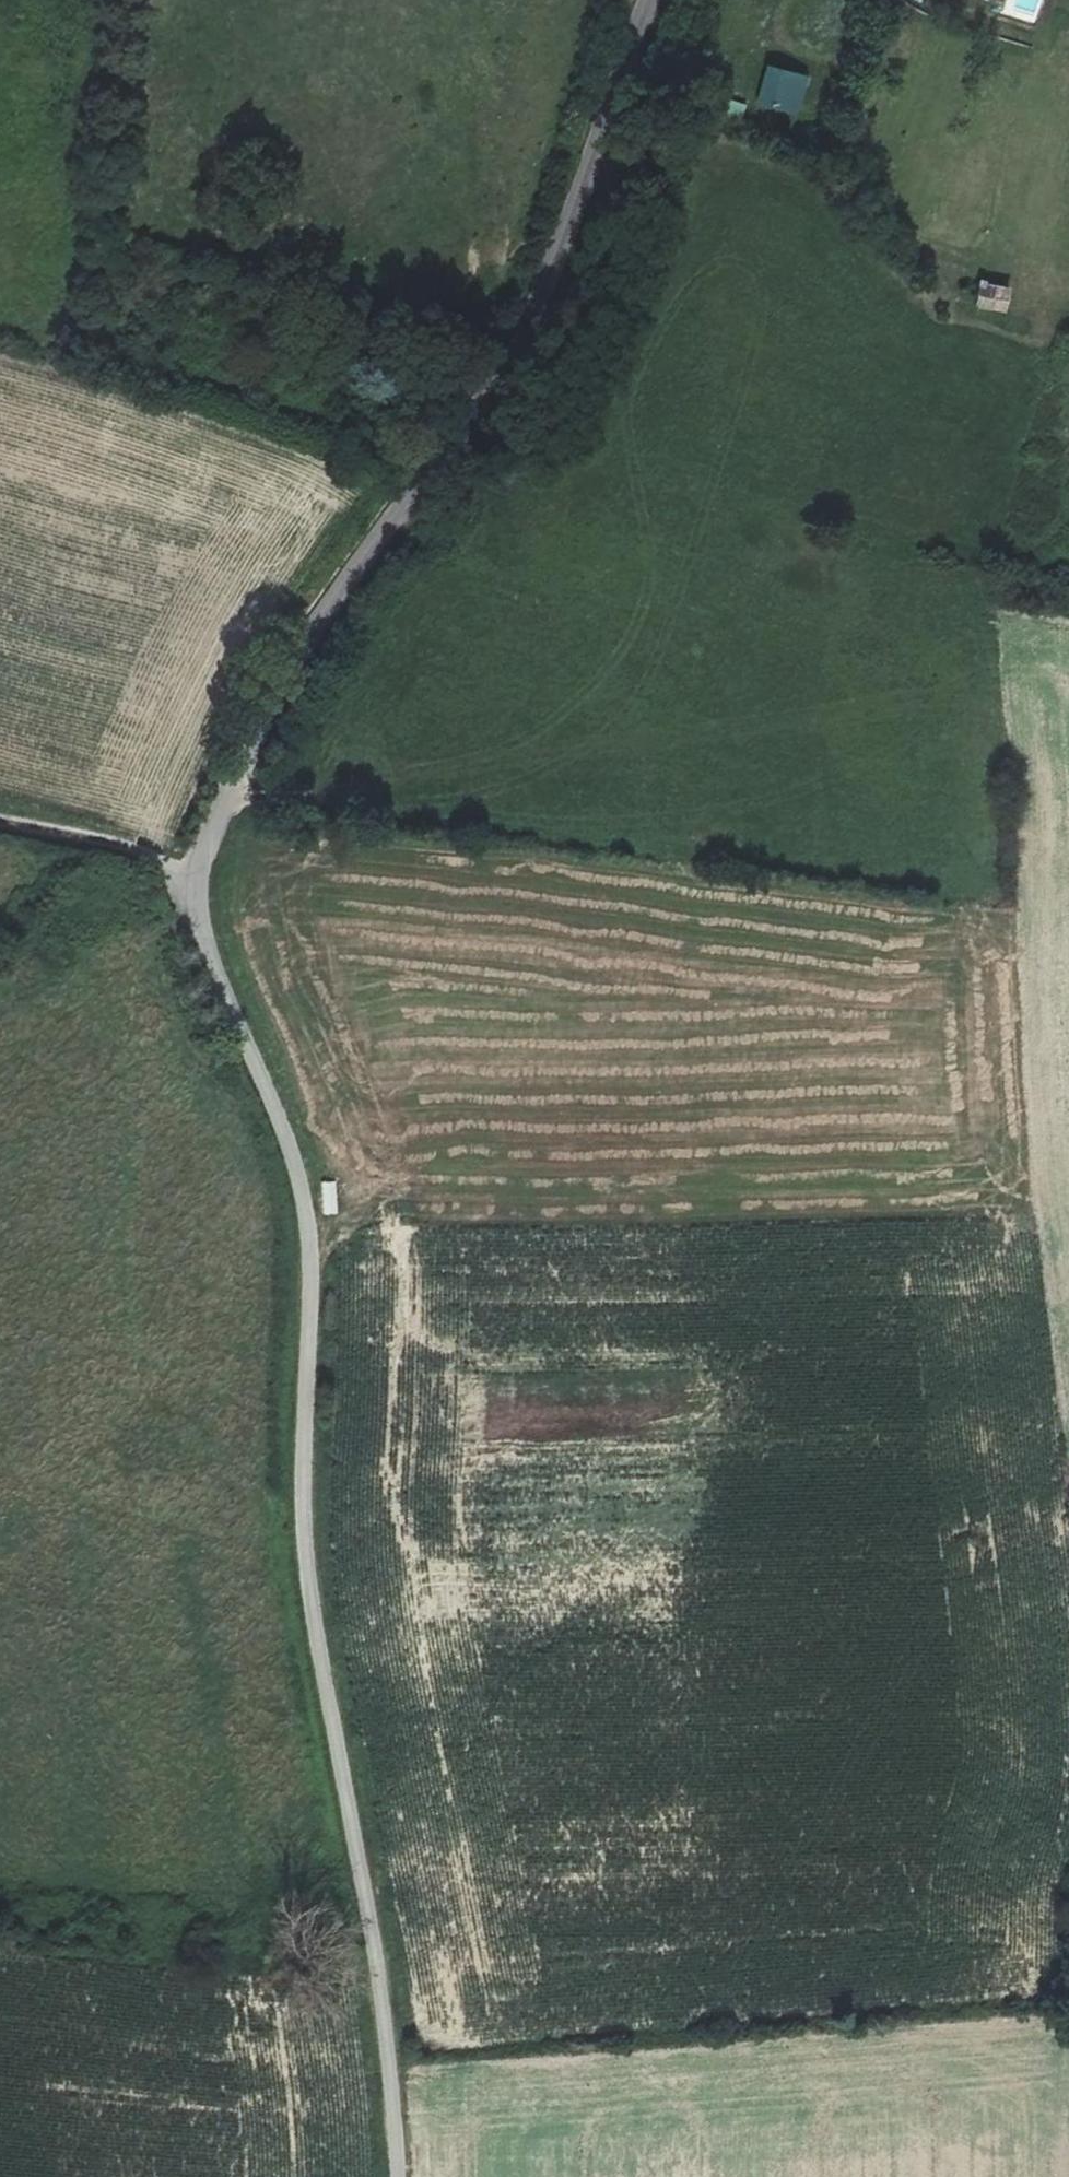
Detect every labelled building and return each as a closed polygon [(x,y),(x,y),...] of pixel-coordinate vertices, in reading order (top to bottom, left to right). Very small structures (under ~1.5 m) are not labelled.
[(794,76),(753,65),(742,103),(784,113),(794,76)] [(972,298),(986,302),(990,278),(976,274),(972,298)] [(1008,282),(990,278),(986,302),(1002,306),(1008,282)]
